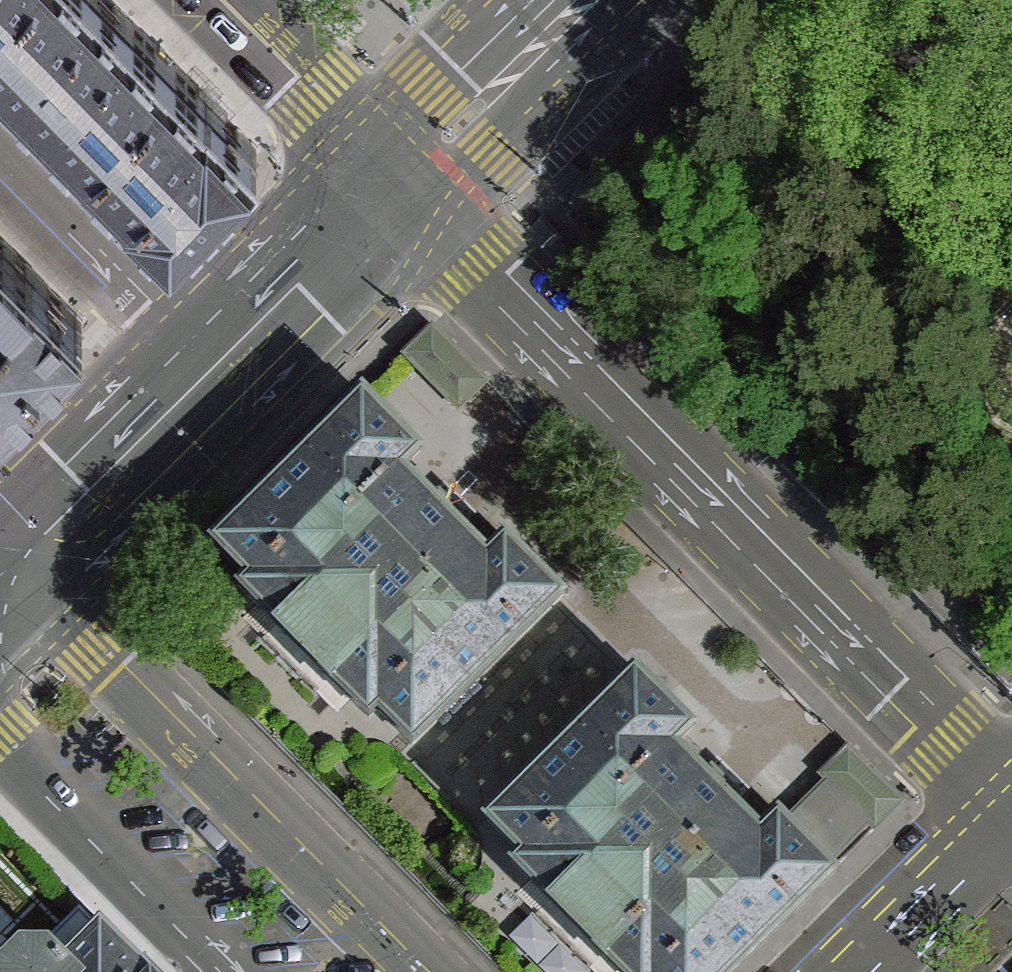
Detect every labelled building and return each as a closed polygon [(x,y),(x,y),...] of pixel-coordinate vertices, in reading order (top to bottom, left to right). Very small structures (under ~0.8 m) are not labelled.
[(171,233),(256,151),(126,16),(110,0),(0,0),(0,60),(171,233)] [(83,322),(0,237),(0,402),(83,322)] [(490,385),(433,328),(403,359),(460,415),(490,385)] [(423,464),(360,403),(206,561),(412,761),(568,602),(504,539),(481,563),(402,486),(423,464)] [(636,670),(488,817),(524,853),(516,861),(626,971),(730,971),(833,870),(827,863),(785,822),(779,816),(761,832),(674,745),(691,726),(636,670)] [(827,781),(785,822),(827,863),(868,821),(876,828),(902,801),(848,746),(820,774),(827,781)] [(100,922),(65,956),(50,971),(150,971),(100,922)] [(65,956),(49,941),(23,939),(0,961),(0,971),(50,971),(65,956)]
